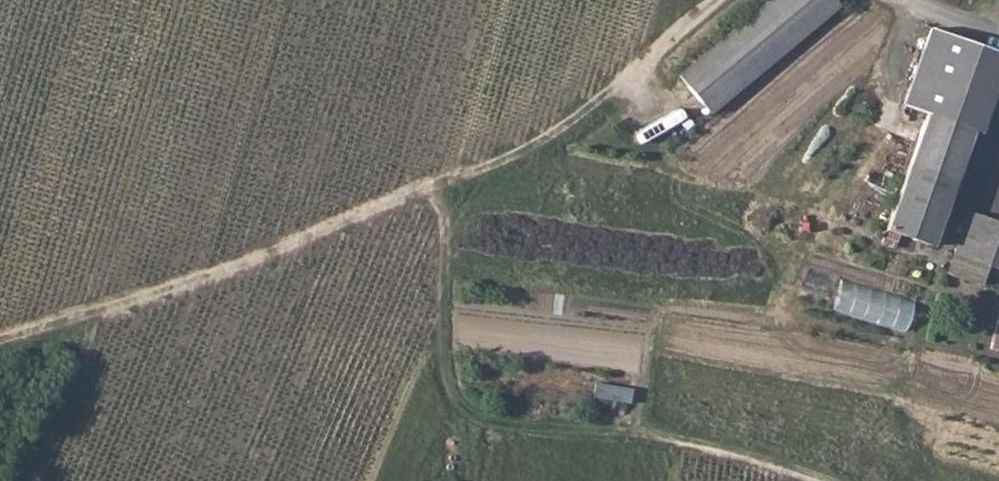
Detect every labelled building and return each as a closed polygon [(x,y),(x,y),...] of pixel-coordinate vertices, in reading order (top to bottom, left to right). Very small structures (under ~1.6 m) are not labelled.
[(728,120),(849,6),(843,0),(789,0),(694,85),(728,120)] [(885,221),(928,239),(972,125),(980,127),(998,77),(998,48),(934,23),(904,100),(928,109),(885,221)] [(983,263),(998,269),(998,267),(998,218),(968,206),(951,251),(983,263)] [(983,263),(951,251),(944,269),(976,282),(983,263)] [(839,280),(830,310),(889,329),(899,300),(839,280)] [(992,336),(990,352),(998,354),(998,338),(992,336)]
